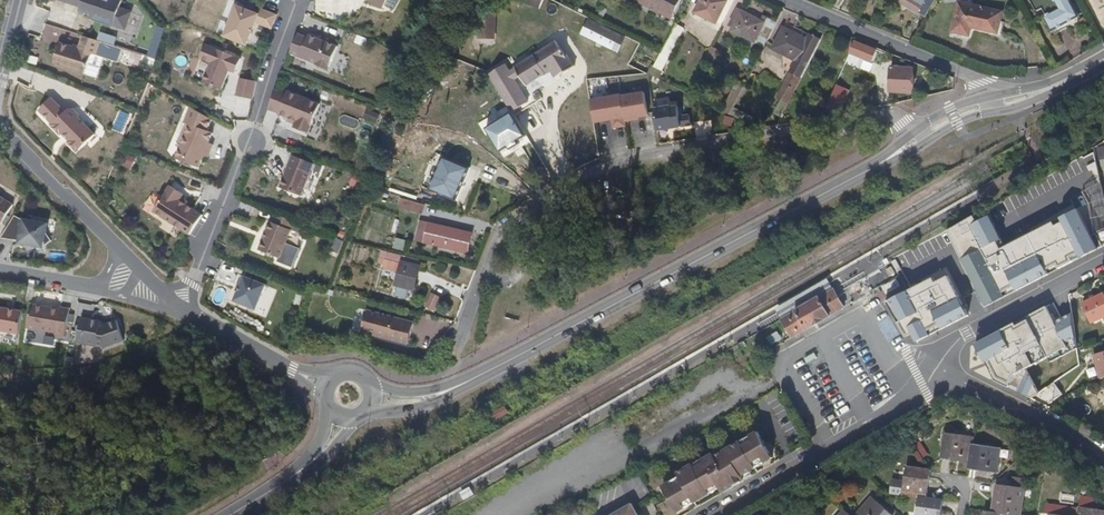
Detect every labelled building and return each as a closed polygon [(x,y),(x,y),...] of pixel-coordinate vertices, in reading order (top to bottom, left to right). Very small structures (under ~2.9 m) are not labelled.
[(81,7),(80,12),(89,15),(88,17),(95,19),(94,21),(111,26),(111,25),(126,29),(132,11),(120,7),(122,0),(59,0),(81,7)] [(634,0),(671,18),(681,0),(634,0)] [(695,12),(717,23),(728,1),(725,0),(701,0),(695,12)] [(918,13),(926,0),(896,0),(918,13)] [(1029,2),(1034,12),(1036,13),(1042,10),(1046,17),(1043,18),(1052,33),(1079,18),(1070,0),(1029,0),(1029,2)] [(1003,13),(959,3),(953,32),(970,36),(972,28),(998,34),(1003,13)] [(222,35),(245,44),(250,31),(252,25),(254,21),(269,26),(274,13),(259,7),(257,13),(234,4),(222,35)] [(731,31),(766,48),(778,23),(768,18),(765,22),(738,9),(729,26),(733,28),(731,31)] [(495,11),(474,11),(473,28),(478,28),(477,38),(494,38),(495,11)] [(618,53),(625,38),(587,19),(580,35),(618,53)] [(662,70),(685,28),(676,23),(653,66),(662,70)] [(55,43),(55,26),(47,26),(47,43),(55,43)] [(783,94),(792,98),(822,40),(810,34),(808,39),(785,27),(773,49),(796,62),(780,92),(783,94)] [(296,31),(295,31),(288,51),(315,61),(315,62),(328,68),(337,44),(325,39),(320,37),(307,32),(306,35),(296,31)] [(82,35),(78,49),(60,43),(53,64),(84,74),(91,53),(94,54),(99,40),(82,35)] [(357,36),(354,43),(366,47),(369,39),(357,36)] [(558,38),(513,64),(525,85),(550,70),(554,78),(574,66),(558,38)] [(856,55),(862,58),(867,46),(856,42),(846,65),(850,67),(856,55)] [(239,57),(204,43),(198,57),(210,61),(202,80),(220,87),(228,68),(229,66),(235,68),(239,57)] [(707,56),(716,61),(721,51),(712,46),(707,56)] [(867,46),(862,58),(879,65),(884,53),(867,46)] [(913,69),(892,68),(891,92),(912,93),(913,69)] [(254,79),(238,76),(235,94),(251,97),(254,79)] [(723,111),(731,115),(746,85),(739,80),(723,111)] [(275,86),(267,107),(277,111),(277,112),(287,116),(296,119),(295,122),(293,126),(308,131),(319,102),(286,89),(285,90),(275,86)] [(837,87),(828,107),(837,111),(846,91),(837,87)] [(777,98),(790,103),(792,98),(783,94),(780,92),(777,98)] [(51,98),(39,110),(53,124),(51,125),(60,134),(62,133),(69,140),(68,142),(77,151),(94,134),(78,118),(78,115),(72,108),(68,108),(65,111),(51,98)] [(210,117),(189,105),(183,121),(188,123),(184,133),(181,132),(178,134),(176,140),(177,143),(180,144),(175,157),(198,165),(202,154),(207,156),(212,143),(208,141),(211,131),(206,129),(210,117)] [(988,307),(1103,248),(1103,195),(1094,150),(948,232),(984,299),(988,307)] [(313,161),(292,153),(279,185),(300,193),(313,161)] [(348,187),(357,191),(363,178),(354,174),(348,187)] [(183,193),(169,184),(153,210),(189,233),(190,234),(203,214),(202,214),(179,199),(183,193)] [(1,223),(13,205),(0,197),(0,222),(1,223)] [(422,212),(424,203),(400,199),(399,209),(422,212)] [(263,237),(259,248),(280,257),(295,220),(295,219),(276,212),(273,221),(270,220),(266,230),(263,237)] [(14,215),(1,238),(19,241),(18,243),(28,245),(28,244),(33,245),(33,246),(43,248),(43,246),(51,240),(46,233),(47,223),(34,221),(30,215),(24,219),(23,219),(23,220),(14,215)] [(425,242),(429,224),(422,222),(417,240),(425,242)] [(473,234),(429,224),(425,242),(468,253),(473,234)] [(338,255),(343,241),(334,237),(328,250),(338,255)] [(395,239),(393,249),(405,251),(406,240),(395,239)] [(396,262),(386,260),(384,269),(393,271),(396,262)] [(421,267),(402,262),(396,285),(413,289),(416,277),(419,278),(421,267)] [(893,268),(887,271),(891,277),(896,274),(893,268)] [(265,284),(243,276),(234,300),(256,308),(265,284)] [(911,288),(887,300),(912,348),(971,318),(949,276),(937,282),(934,276),(911,288)] [(834,289),(829,280),(777,310),(780,315),(783,319),(797,311),(796,310),(809,303),(819,297),(820,298),(834,289)] [(845,308),(834,289),(820,298),(819,297),(809,303),(796,310),(797,311),(783,319),(793,337),(807,329),(808,330),(821,323),(831,317),(830,316),(845,308)] [(302,306),(303,294),(295,293),(294,305),(302,306)] [(1103,295),(1093,299),(1083,304),(1091,322),(1103,317),(1103,297),(1103,295)] [(995,380),(1031,398),(1080,366),(1072,313),(1067,316),(1062,318),(1054,303),(975,343),(987,365),(995,380)] [(30,304),(25,327),(55,332),(54,335),(64,337),(69,308),(59,307),(59,309),(30,304)] [(0,307),(0,330),(17,333),(21,311),(0,307)] [(361,333),(408,345),(413,324),(366,311),(361,333)] [(81,315),(76,340),(102,345),(123,338),(116,318),(104,322),(100,321),(101,319),(81,315)] [(879,323),(888,342),(897,337),(887,319),(879,323)] [(101,361),(103,348),(76,345),(74,358),(101,361)] [(1093,355),(1099,377),(1103,376),(1103,353),(1093,355)] [(506,406),(487,414),(491,423),(510,414),(506,406)] [(732,490),(748,481),(745,477),(776,459),(769,447),(764,450),(761,443),(766,440),(761,432),(726,452),(728,456),(720,461),(716,454),(706,460),(708,463),(697,468),(695,465),(679,474),(681,477),(664,487),(669,495),(671,494),(675,500),(672,502),(679,514),(695,505),(713,495),(711,491),(721,485),(723,489),(729,485),(732,490)] [(969,462),(971,445),(972,438),(944,434),(940,459),(969,462)] [(917,459),(927,456),(923,442),(913,444),(917,459)] [(1000,449),(971,445),(969,462),(968,470),(996,474),(1000,449)] [(918,498),(926,499),(929,471),(906,468),(902,496),(918,498)] [(992,512),(1012,514),(1021,514),(1025,489),(1026,481),(1012,479),(1010,487),(995,485),(992,512)] [(726,494),(732,490),(729,485),(723,489),(726,494)] [(1077,514),(1103,514),(1103,511),(1093,510),(1095,499),(1080,497),(1078,507),(1077,514)] [(856,514),(891,514),(871,498),(856,514)] [(926,499),(918,498),(916,514),(941,514),(943,502),(926,499)] [(640,505),(642,513),(653,511),(651,502),(640,505)] [(632,505),(614,514),(638,514),(632,505)]
